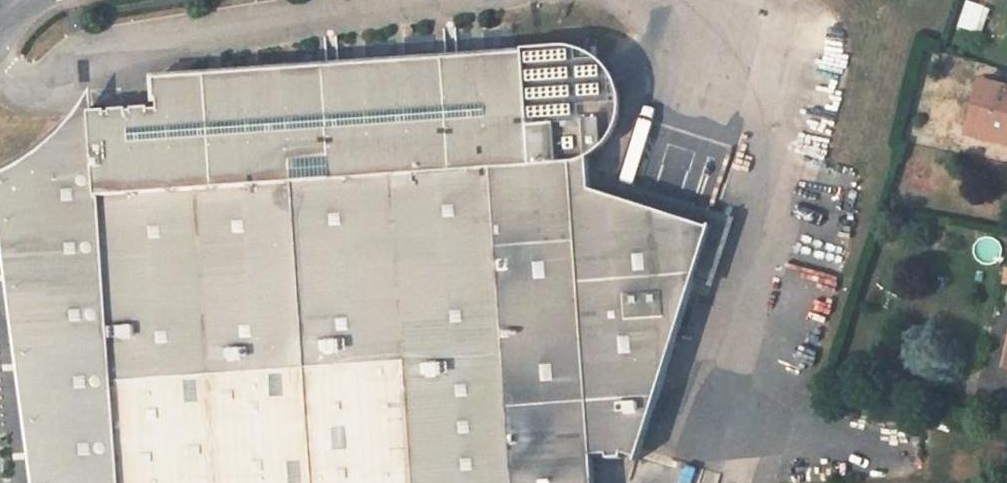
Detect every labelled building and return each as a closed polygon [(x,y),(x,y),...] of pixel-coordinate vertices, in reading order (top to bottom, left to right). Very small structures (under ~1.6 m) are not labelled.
[(968,1),(960,25),(981,33),(989,8),(968,1)] [(609,462),(655,462),(728,222),(608,187),(605,154),(624,138),(628,134),(636,122),(638,114),(639,107),(639,94),(636,84),(633,78),(627,69),(622,64),(603,49),(563,40),(523,42),(523,46),(165,71),(167,104),(107,107),(103,88),(88,115),(68,136),(27,166),(10,175),(47,482),(609,482),(609,462)] [(988,92),(979,141),(1006,146),(1006,96),(988,92)]
